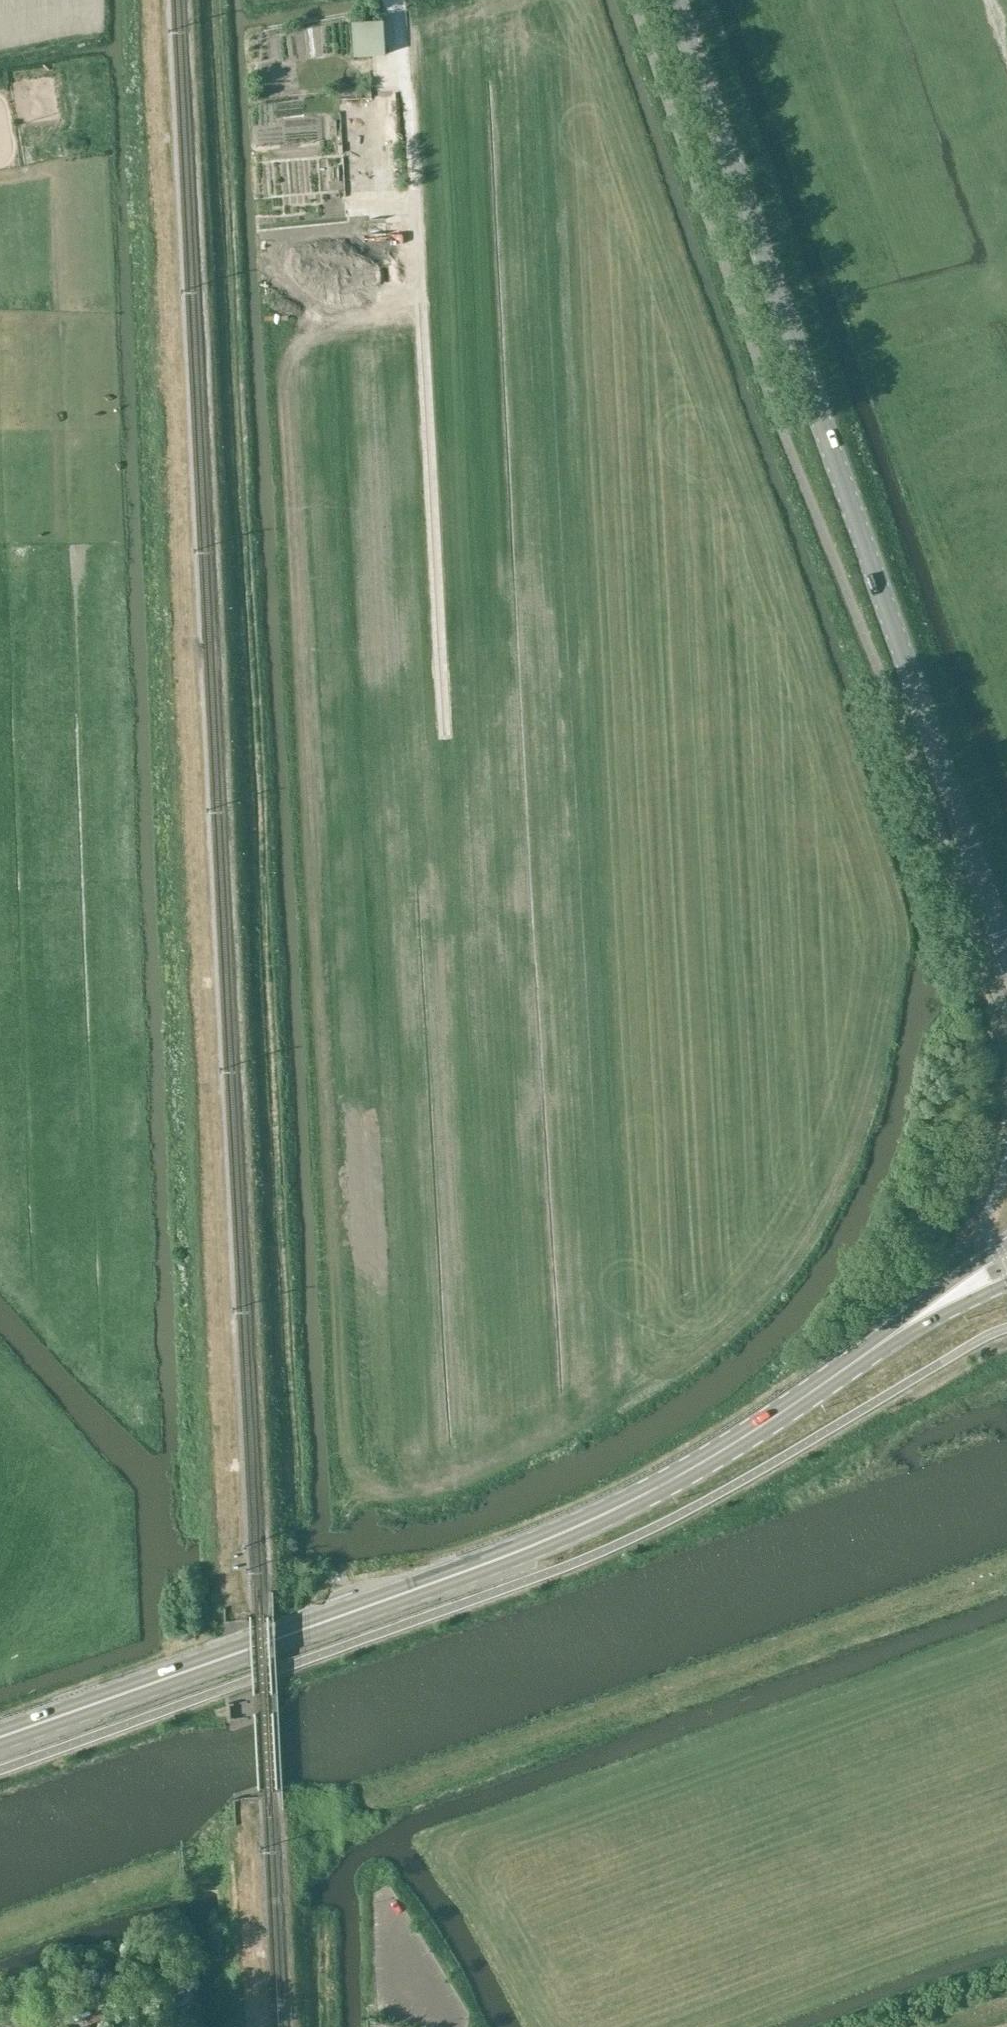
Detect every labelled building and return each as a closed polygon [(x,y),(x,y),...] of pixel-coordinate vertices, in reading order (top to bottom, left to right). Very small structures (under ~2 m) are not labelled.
[(382,17),(349,19),(351,51),(383,49),(382,17)]
